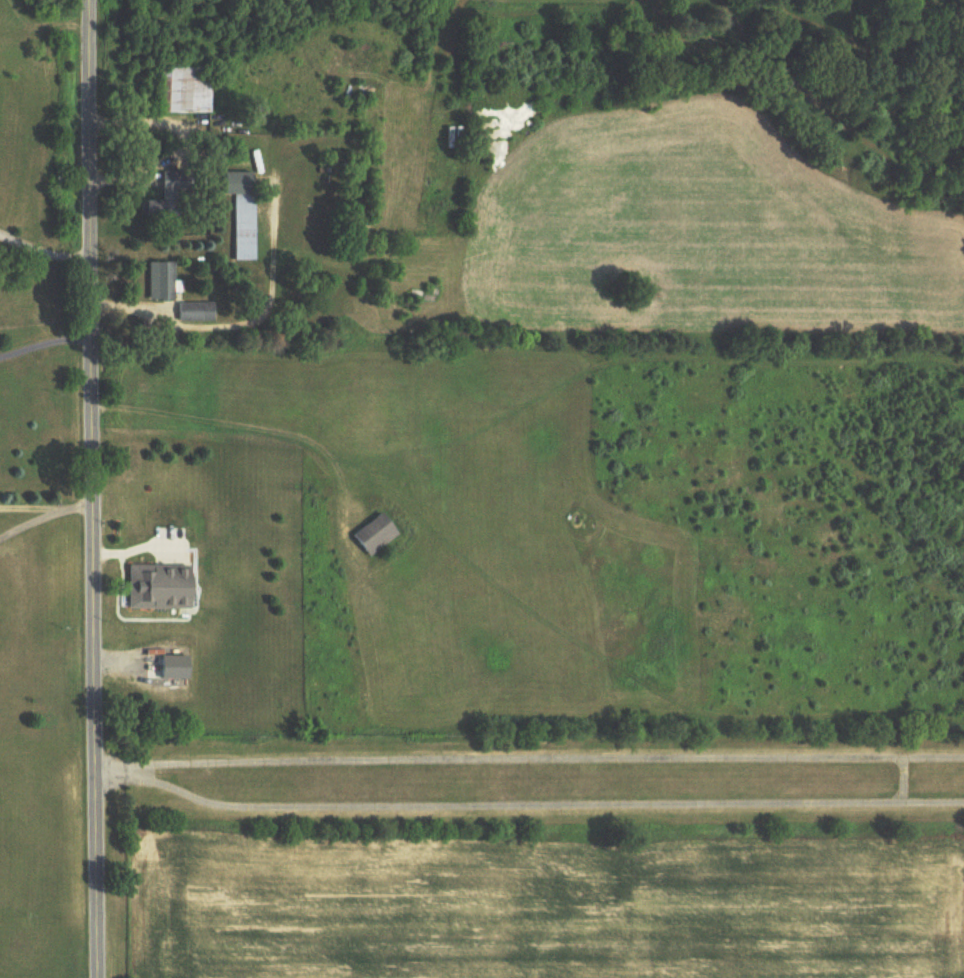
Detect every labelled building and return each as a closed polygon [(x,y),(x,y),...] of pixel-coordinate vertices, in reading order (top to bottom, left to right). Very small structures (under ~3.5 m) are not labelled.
[(204,66),(145,67),(146,113),(204,112),(204,66)] [(134,217),(184,217),(184,171),(155,171),(155,200),(134,201),(134,217)] [(248,172),(214,172),(214,194),(230,194),(230,261),(248,261),(248,172)] [(143,300),(168,300),(168,262),(143,262),(143,300)] [(173,303),(173,320),(212,320),(212,303),(173,303)] [(346,538),(365,558),(393,532),(373,512),(346,538)] [(123,565),(123,609),(184,609),(184,565),(123,565)]
